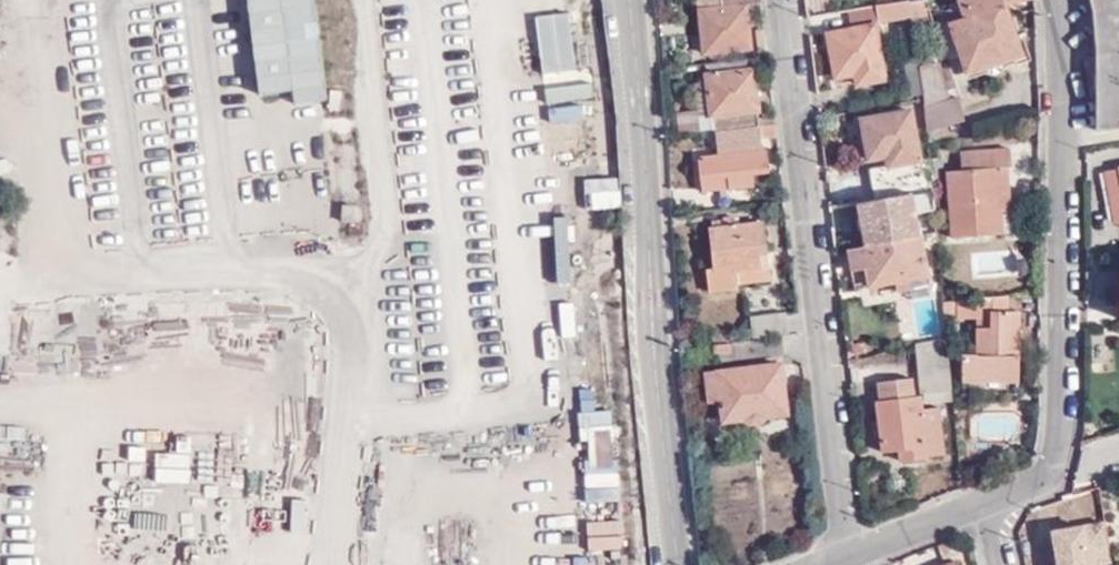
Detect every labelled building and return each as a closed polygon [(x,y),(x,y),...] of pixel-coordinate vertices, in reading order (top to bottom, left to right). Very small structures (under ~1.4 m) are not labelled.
[(699,17),(707,16),(709,34),(701,34),(703,54),(751,50),(746,7),(750,7),(749,0),(697,0),(699,17)] [(908,56),(919,55),(915,28),(909,0),(876,6),(878,22),(902,18),(908,56)] [(935,10),(926,8),(924,0),(910,0),(909,0),(915,28),(938,25),(935,10)] [(1022,0),(966,0),(967,7),(961,7),(951,6),(949,12),(970,16),(1006,4),(1022,0)] [(1096,18),(1098,55),(1086,58),(1093,99),(1097,99),(1097,131),(1118,129),(1118,0),(1092,0),(1096,18)] [(1022,54),(1010,17),(1006,4),(970,16),(950,23),(966,73),(1022,54)] [(707,16),(699,17),(701,34),(709,34),(707,16)] [(837,77),(855,74),(863,73),(865,84),(885,80),(876,25),(829,33),(837,77)] [(758,66),(767,65),(764,37),(756,38),(758,66)] [(925,98),(928,130),(965,120),(960,96),(949,99),(941,63),(921,67),(925,98)] [(705,73),(713,131),(759,126),(752,67),(705,73)] [(863,73),(855,74),(857,85),(865,84),(863,73)] [(340,110),(350,111),(352,98),(354,98),(355,91),(342,89),(340,110)] [(934,186),(931,159),(921,159),(911,111),(862,119),(876,200),(934,191),(934,186)] [(677,114),(678,132),(707,131),(706,113),(677,114)] [(761,138),(777,137),(775,125),(759,126),(759,127),(716,133),(718,157),(699,159),(704,192),(752,186),(751,173),(770,171),(767,150),(763,150),(761,138)] [(951,239),(1003,235),(1002,208),(999,169),(1009,168),(1012,168),(1011,148),(961,151),(962,171),(947,172),(951,239)] [(943,158),(931,159),(934,186),(943,185),(941,172),(944,172),(943,158)] [(1012,208),(1009,168),(999,169),(1002,208),(1012,208)] [(1108,172),(1105,175),(1114,222),(1118,223),(1118,169),(1108,172)] [(856,203),(863,245),(921,236),(916,207),(929,206),(931,222),(937,221),(934,191),(876,200),(856,203)] [(350,225),(362,226),(365,210),(352,208),(350,225)] [(1002,208),(1003,235),(1019,234),(1019,208),(1012,208),(1002,208)] [(734,271),(760,268),(759,253),(766,253),(763,222),(736,225),(735,217),(723,218),(724,220),(724,227),(713,228),(710,228),(714,267),(705,268),(708,291),(735,289),(735,282),(734,271)] [(863,245),(848,248),(852,270),(868,268),(871,284),(895,280),(896,290),(910,287),(909,279),(927,275),(921,236),(863,245)] [(760,268),(768,268),(766,253),(759,253),(760,268)] [(769,279),(768,268),(760,268),(734,271),(735,282),(769,279)] [(868,268),(852,270),(855,287),(871,284),(868,268)] [(1008,312),(1008,296),(960,300),(960,318),(978,318),(978,354),(965,354),(965,381),(1018,382),(1019,313),(1008,312)] [(780,337),(788,336),(785,315),(751,318),(753,339),(780,337)] [(712,334),(714,345),(731,343),(729,332),(712,334)] [(714,345),(707,345),(709,363),(782,353),(780,337),(753,339),(731,343),(714,345)] [(944,339),(917,344),(922,393),(951,390),(944,339)] [(786,415),(781,364),(707,373),(709,400),(720,400),(723,423),(786,415)] [(937,407),(920,408),(918,396),(911,396),(910,378),(879,380),(880,400),(875,400),(880,449),(898,448),(901,460),(923,458),(924,454),(942,453),(937,407)] [(1106,525),(1052,530),(1055,564),(1110,564),(1106,525)]
